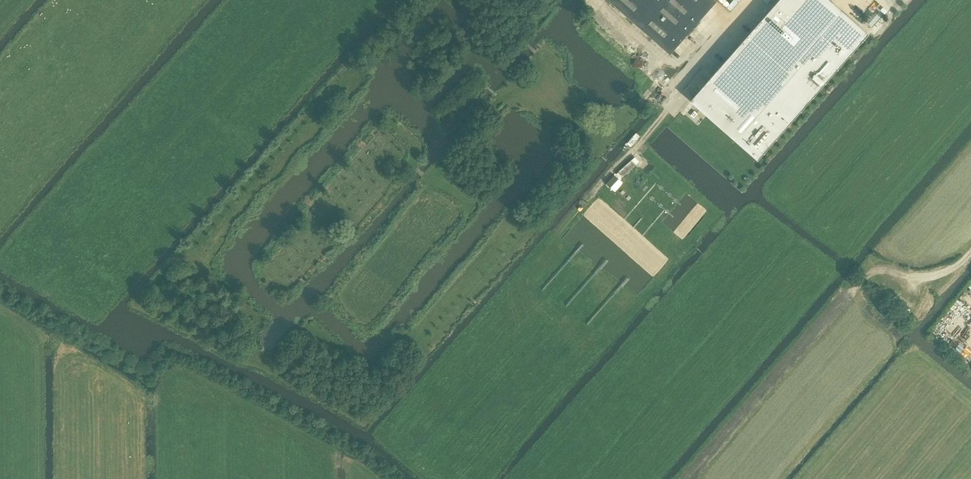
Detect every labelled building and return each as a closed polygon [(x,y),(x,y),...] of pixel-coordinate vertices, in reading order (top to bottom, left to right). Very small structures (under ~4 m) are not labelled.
[(580,10),(628,53),(653,74),(688,34),(689,35),(701,21),(700,20),(717,1),(717,0),(589,0),(580,10)] [(868,33),(846,14),(844,17),(839,12),(841,10),(830,0),(818,0),(790,31),(769,12),(725,62),(724,62),(690,100),(758,159),(786,127),(786,126),(868,33)]
